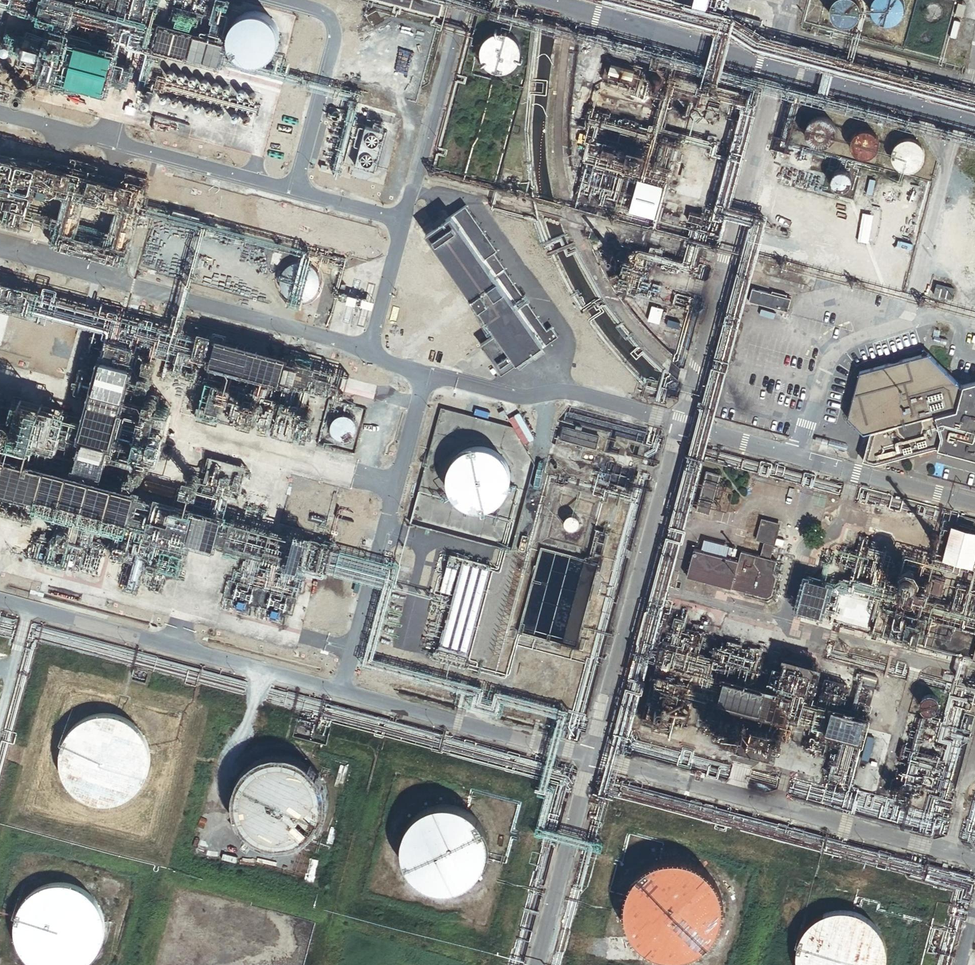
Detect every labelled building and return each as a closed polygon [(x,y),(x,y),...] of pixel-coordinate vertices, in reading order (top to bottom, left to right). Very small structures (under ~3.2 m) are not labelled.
[(436,16),(441,0),(378,0),(436,16)] [(858,6),(858,4),(857,2),(856,1),(855,0),(832,0),(831,2),(830,3),(829,5),(829,7),(829,9),(829,11),(829,13),(830,15),(831,16),(832,18),(833,19),(834,21),(836,22),(837,23),(839,23),(841,24),(843,24),(845,24),(847,24),(848,23),(850,23),(852,22),(853,21),(855,19),(856,18),(857,16),(858,15),(858,13),(858,11),(859,9),(859,7),(858,6)] [(902,10),(902,8),(903,6),(902,4),(902,2),(901,0),(871,0),(871,2),(870,4),(870,6),(870,8),(871,10),(871,12),(872,14),(873,15),(875,17),(876,18),(878,19),(880,20),(881,21),(883,22),(885,22),(887,22),(889,22),(891,21),(893,20),(895,20),(897,18),(898,17),(899,15),(900,14),(901,12),(902,10)] [(940,14),(940,12),(940,9),(939,7),(937,5),(935,4),(933,3),(930,2),(928,3),(926,4),(924,5),(922,7),(921,9),(920,12),(921,14),(921,16),(923,18),(924,20),(927,21),(929,22),(932,22),(934,21),(936,20),(938,19),(939,16),(940,14)] [(960,17),(964,4),(956,2),(952,15),(960,17)] [(25,94),(42,31),(47,33),(52,14),(15,5),(10,22),(15,23),(0,80),(0,87),(25,94)] [(273,42),(274,38),(274,35),(273,31),(272,28),(270,25),(269,22),(267,20),(264,17),(261,15),(258,13),(255,12),(252,11),(249,11),(245,11),(242,11),(239,12),(235,13),(232,15),(230,17),(227,19),(225,22),(223,25),(222,28),(220,31),(220,34),(220,38),(220,41),(220,44),(221,48),(223,51),(225,54),(227,56),(229,59),(232,61),(235,62),(238,64),(241,65),(245,65),(248,65),(252,65),(255,64),(258,62),(261,61),(264,59),(266,57),(268,54),(270,51),(272,48),(273,45),(273,42)] [(954,38),(957,21),(951,20),(947,37),(954,38)] [(929,39),(929,38),(930,36),(929,35),(929,34),(928,32),(927,32),(925,31),(924,31),(922,31),(921,31),(920,32),(919,33),(918,35),(918,36),(918,38),(918,39),(919,40),(920,41),(922,42),(923,42),(924,42),(926,42),(927,41),(928,40),(929,39)] [(517,59),(517,56),(518,54),(518,51),(518,49),(517,47),(517,44),(516,42),(514,40),(513,38),(511,37),(509,35),(507,34),(505,33),(502,32),(500,32),(497,32),(495,32),(493,33),(490,34),(488,35),(486,36),(484,38),(483,40),(481,42),(480,44),(480,47),(479,49),(479,51),(479,54),(480,56),(480,58),(481,61),(483,63),(484,65),(486,66),(488,68),(490,69),(492,70),(495,71),(497,71),(500,71),(502,71),(504,70),(507,69),(509,68),(511,67),(513,65),(514,63),(516,61),(517,59)] [(659,83),(659,82),(659,80),(659,79),(658,78),(657,76),(656,75),(655,75),(653,75),(652,75),(651,75),(649,76),(648,78),(648,79),(647,80),(648,82),(648,83),(649,84),(650,85),(651,86),(653,86),(654,86),(655,86),(657,85),(658,84),(659,83)] [(714,85),(701,82),(698,94),(711,97),(714,85)] [(834,129),(833,127),(833,126),(832,124),(831,122),(830,121),(828,120),(827,119),(825,118),(824,117),(822,117),(820,116),(818,116),(816,116),(814,117),(813,118),(811,119),(810,120),(808,121),(807,122),(806,124),(805,126),(805,127),(804,129),(804,131),(804,133),(805,135),(805,136),(806,138),(807,140),(808,141),(809,142),(811,144),(813,144),(814,145),(816,146),(818,146),(820,146),(822,146),(823,145),(825,144),(827,144),(828,143),(830,141),(831,140),(832,138),(833,137),(833,135),(834,133),(834,131),(834,129)] [(880,141),(879,139),(879,137),(878,136),(877,134),(876,133),(875,131),(873,130),(872,129),(870,129),(868,128),(866,128),(864,128),(862,128),(861,129),(859,129),(857,130),(856,131),(854,133),(853,134),(852,136),(851,137),(851,139),(850,141),(850,143),(850,144),(851,146),(851,148),(852,150),(853,151),(854,153),(856,154),(857,155),(859,156),(860,157),(862,157),(864,157),(866,158),(868,157),(870,157),(871,156),(873,155),(874,154),(876,153),(877,151),(878,150),(879,148),(879,147),(880,145),(880,143),(880,141)] [(921,162),(922,161),(922,159),(923,157),(923,154),(923,153),(922,151),(922,149),(921,147),(920,145),(919,144),(917,142),(916,141),(914,140),(912,139),(910,139),(908,139),(906,139),(904,139),(902,139),(900,140),(898,141),(897,142),(895,144),(894,145),(893,147),(892,149),(891,150),(891,153),(891,154),(891,156),(891,158),(892,160),(893,162),(894,164),(895,165),(896,167),(898,168),(900,169),(902,170),(904,170),(906,171),(908,171),(910,170),(912,170),(914,169),(915,168),(917,167),(919,165),(920,164),(921,162)] [(850,181),(850,179),(850,177),(849,174),(847,172),(845,171),(843,170),(841,170),(838,170),(836,171),(834,172),(832,174),(831,176),(831,179),(831,181),(832,184),(833,186),(835,187),(837,189),(839,189),(842,189),(844,189),(846,187),(848,186),(849,184),(850,181)] [(881,191),(882,188),(881,186),(880,184),(879,182),(877,180),(874,179),(872,179),(870,179),(867,180),(865,182),(864,183),(863,185),(862,188),(862,191),(863,193),(864,195),(866,197),(868,198),(871,198),(873,198),(875,198),(878,197),(879,195),(881,193),(881,191)] [(652,218),(660,189),(635,182),(627,212),(652,218)] [(463,207),(424,234),(494,334),(480,343),(500,373),(540,344),(541,346),(554,337),(548,327),(544,330),(489,252),(493,249),(463,207)] [(699,214),(687,211),(685,221),(697,224),(699,214)] [(319,282),(318,280),(318,277),(317,275),(316,272),(315,270),(313,268),(311,266),(309,265),(307,263),(304,262),(302,262),(299,261),(296,261),(294,262),(291,262),(288,263),(286,264),(284,266),(282,268),(280,270),(279,272),(278,274),(277,277),(276,280),(276,282),(276,285),(277,287),(278,290),(279,292),(280,295),(282,297),(284,299),(286,300),(288,302),(291,303),(293,303),(296,304),(299,304),(301,303),(304,303),(306,302),(309,300),(311,299),(313,297),(314,295),(316,293),(317,290),(318,288),(318,285),(319,282)] [(951,289),(933,284),(931,295),(949,299),(951,289)] [(750,288),(747,301),(785,311),(789,298),(784,297),(785,295),(770,291),(769,293),(750,288)] [(662,310),(651,307),(647,321),(658,324),(662,310)] [(959,386),(926,354),(858,372),(846,417),(862,434),(869,431),(862,460),(874,463),(932,447),(974,458),(974,383),(959,386)] [(120,368),(89,360),(66,456),(96,463),(120,368)] [(207,408),(202,425),(314,454),(319,437),(298,432),(300,423),(230,405),(228,413),(207,408)] [(508,488),(509,483),(509,479),(509,475),(508,471),(506,466),(505,463),(502,459),(500,456),(497,453),(493,450),(489,448),(485,446),(481,445),(477,445),(473,445),(468,445),(464,446),(460,448),(456,450),(453,452),(450,455),(447,458),(445,462),(443,466),(441,470),(441,474),(440,479),(441,483),(441,487),(443,491),(445,495),(447,499),(449,502),(453,505),(456,508),(460,510),(464,511),(468,513),(472,513),(476,513),(481,513),(485,512),(489,510),(493,508),(496,505),(499,503),(502,499),(504,496),(506,492),(508,488)] [(708,514),(717,477),(707,474),(697,511),(708,514)] [(578,524),(578,522),(578,521),(577,519),(576,518),(575,517),(573,516),(571,516),(570,516),(568,517),(566,518),(565,519),(564,520),(564,522),(564,524),(565,526),(566,527),(567,529),(569,529),(570,530),(572,530),(574,529),(575,529),(577,527),(578,526),(578,524)] [(691,549),(684,575),(742,590),(741,594),(757,598),(758,597),(767,599),(772,596),(776,579),(773,574),(777,561),(768,559),(771,544),(774,545),(780,524),(761,519),(755,540),(763,542),(759,557),(739,552),(737,561),(724,558),(724,555),(732,557),(734,549),(727,547),(727,546),(702,540),(699,551),(691,549)] [(955,527),(945,561),(974,570),(974,533),(955,527)] [(830,588),(810,583),(802,614),(822,620),(830,588)] [(878,606),(872,631),(974,659),(974,632),(878,606)] [(770,692),(722,679),(716,701),(764,714),(770,692)] [(937,705),(938,702),(937,700),(936,698),(934,696),(933,694),(930,693),(928,693),(925,693),(923,694),(921,696),(919,698),(918,700),(918,702),(918,705),(919,707),(920,709),(922,711),(924,712),(927,713),(929,713),(931,712),(933,711),(935,709),(937,707),(937,705)] [(863,717),(830,708),(824,731),(857,739),(863,717)] [(148,764),(148,759),(148,753),(147,747),(145,742),(143,736),(140,731),(136,727),(132,723),(127,720),(122,717),(117,715),(111,713),(106,713),(100,713),(94,713),(89,715),(83,717),(78,719),(74,723),(70,727),(66,731),(63,736),(60,741),(58,747),(57,752),(57,758),(57,763),(58,769),(60,775),(62,780),(65,785),(69,789),(73,793),(78,796),(83,799),(88,801),(94,803),(99,804),(105,804),(111,803),(116,802),(122,799),(127,797),(131,793),(136,790),(139,785),(142,780),(145,775),(147,770),(148,764)] [(317,811),(317,805),(317,800),(316,794),(314,789),(312,783),(309,779),(305,774),(301,770),(297,767),(292,764),(286,762),(281,761),(275,760),(269,760),(264,760),(258,762),(253,764),(248,767),(243,770),(239,774),(235,778),(232,783),(230,788),(228,794),(227,799),(226,805),(227,811),(228,816),(229,822),(232,827),(235,832),(239,836),(243,840),(247,844),(252,846),(258,849),(263,850),(269,851),(274,851),(280,850),(286,849),(291,847),(296,844),(301,841),(305,837),(309,832),(312,828),(314,822),(316,817),(317,811)] [(488,858),(489,852),(488,847),(487,841),(486,836),(483,830),(480,826),(476,821),(472,817),(468,814),(463,811),(458,809),(452,807),(446,807),(441,807),(435,807),(429,809),(424,811),(419,813),(414,817),(410,821),(406,825),(403,830),(401,835),(399,840),(398,846),(397,852),(398,858),(399,863),(401,869),(403,874),(406,879),(410,883),(414,887),(418,890),(423,893),(429,895),(434,897),(440,898),(446,898),(451,897),(457,896),(462,893),(467,891),(472,887),(476,884),(480,879),(483,874),(485,869),(487,864),(488,858)] [(717,919),(717,914),(717,908),(716,902),(714,897),(711,891),(708,886),(705,882),(701,878),(696,875),(691,872),(686,870),(680,868),(674,868),(669,868),(663,868),(658,870),(652,872),(647,875),(642,878),(638,882),(635,886),(631,891),(629,896),(627,901),(626,907),(626,913),(626,918),(627,924),(629,930),(631,935),(634,940),(638,944),(642,948),(647,951),(652,954),(657,956),(662,958),(668,959),(674,959),(680,958),(685,957),(690,955),(696,952),(700,949),(704,945),(708,940),(711,935),(714,930),(715,925),(717,919)] [(102,929),(102,923),(101,918),(99,912),(97,907),(94,902),(90,898),(86,894),(81,890),(76,888),(71,886),(65,884),(60,883),(54,883),(48,884),(43,885),(37,887),(32,890),(28,893),(23,898),(20,902),(17,907),(14,912),(12,917),(11,923),(11,929),(11,934),(12,940),(14,945),(16,950),(20,955),(23,960),(27,964),(29,964),(84,964),(85,964),(90,960),(93,956),(96,951),(99,946),(101,940),(102,935),(102,929)] [(886,958),(886,952),(885,946),(883,941),(881,936),(877,931),(874,927),(870,923),(865,919),(860,916),(855,914),(849,913),(844,912),(838,912),(832,913),(827,914),(821,916),(816,919),(812,922),(807,926),(804,931),(801,935),(798,941),(796,946),(795,952),(795,957),(795,963),(796,964),(885,964),(886,963),(886,958)]
